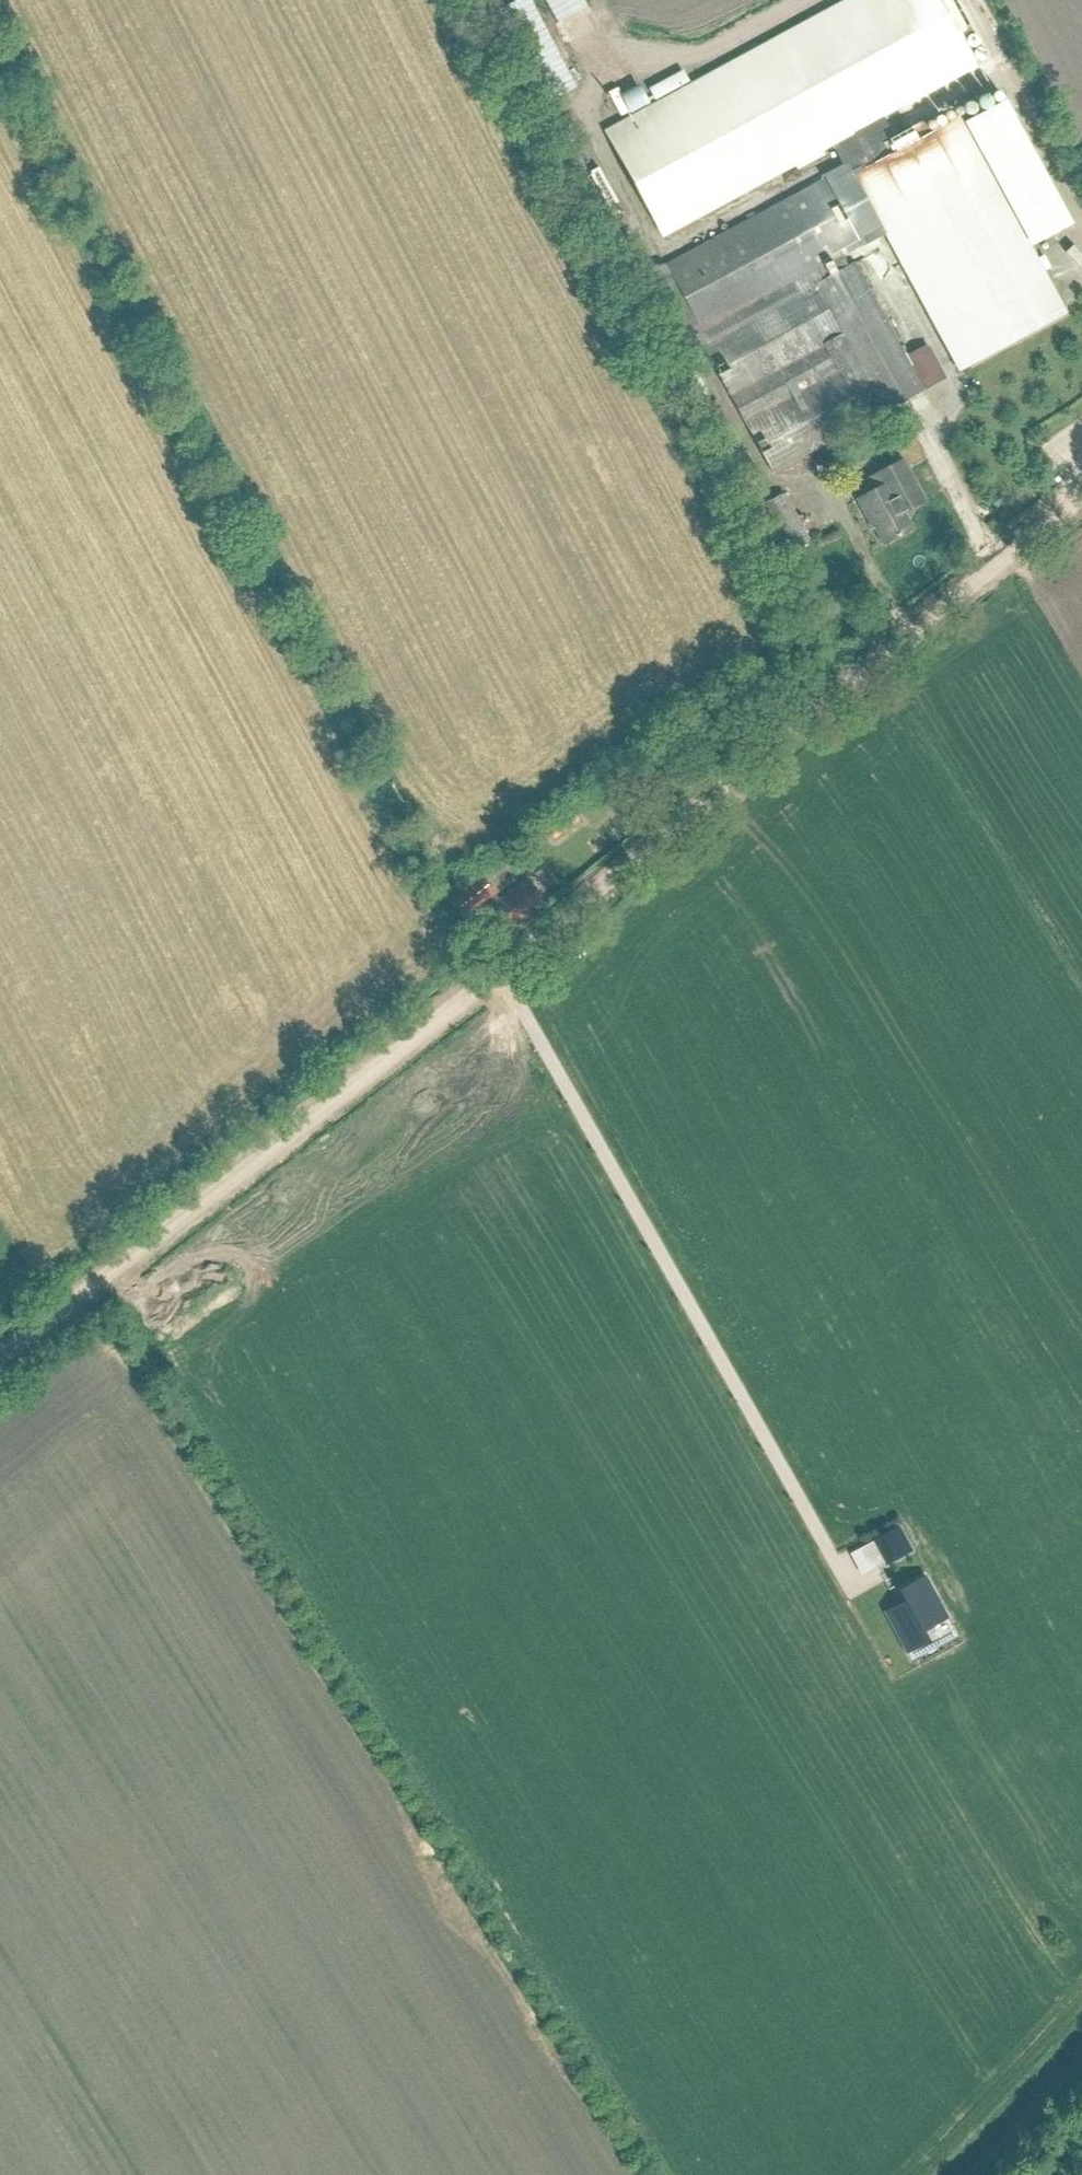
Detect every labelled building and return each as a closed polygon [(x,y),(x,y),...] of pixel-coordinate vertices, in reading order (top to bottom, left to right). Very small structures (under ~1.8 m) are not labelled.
[(609,129),(666,235),(833,144),(844,165),(847,163),(854,176),(897,152),(891,140),(894,139),(882,117),(975,66),(940,0),(844,0),(805,22),(791,29),(609,129)] [(636,242),(619,253),(663,333),(676,357),(701,344),(772,474),(868,420),(841,373),(854,365),(880,415),(923,391),(853,263),(848,266),(843,255),(883,235),(958,372),(1065,314),(1028,247),(1072,223),(1004,100),(961,124),(959,119),(913,144),(907,132),(894,139),(891,140),(897,152),(854,176),(847,163),(844,165),(825,176),(826,177),(666,265),(661,257),(656,260),(648,264),(636,242)] [(926,345),(906,356),(919,380),(939,369),(926,345)] [(715,399),(700,408),(780,559),(810,543),(783,493),(769,500),(715,399)] [(885,484),(856,500),(866,520),(868,519),(881,544),(911,529),(903,513),(924,502),(902,461),(879,473),(885,484)] [(540,898),(526,879),(498,898),(494,892),(493,893),(478,875),(447,899),(462,919),(476,907),(498,939),(530,917),(524,909),(540,898)] [(884,1563),(910,1549),(897,1525),(871,1539),(872,1541),(884,1563)] [(924,1576),(899,1589),(905,1600),(913,1616),(899,1623),(913,1648),(952,1628),(924,1576)]
